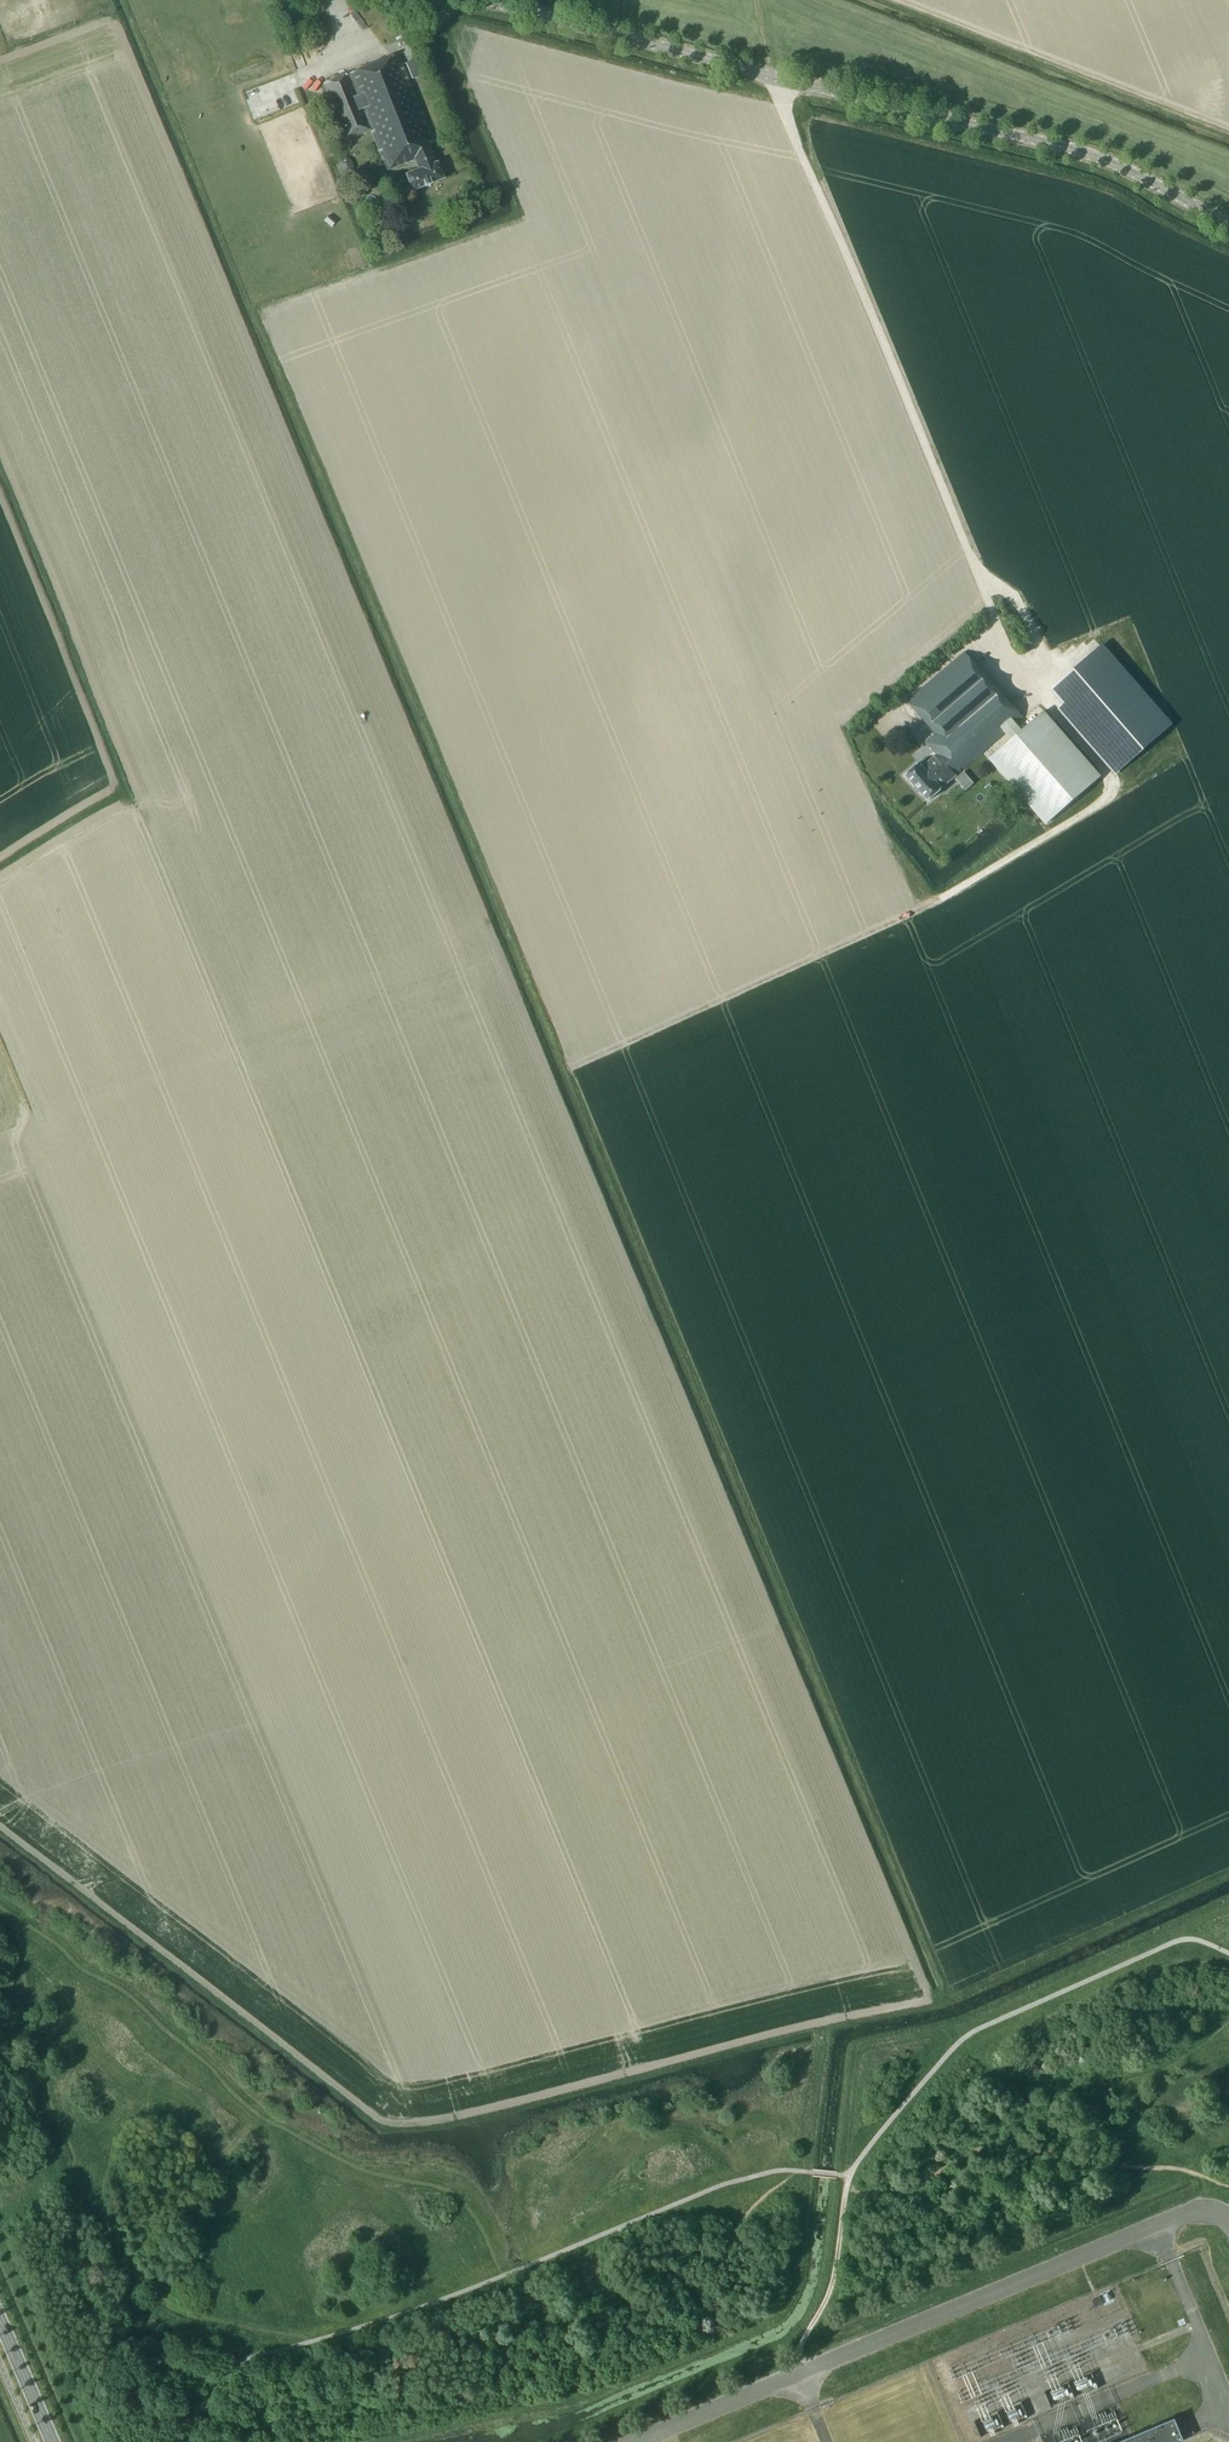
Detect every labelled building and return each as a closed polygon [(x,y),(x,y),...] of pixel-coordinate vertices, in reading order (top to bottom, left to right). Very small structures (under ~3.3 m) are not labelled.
[(323,83),(324,85),(345,139),(371,129),(387,170),(413,159),(418,169),(405,174),(412,191),(443,178),(436,161),(435,162),(427,143),(432,141),(409,85),(397,53),(323,83)] [(940,787),(1005,731),(1011,738),(989,758),(1046,823),(1099,776),(1042,711),(1021,729),(1015,722),(1021,717),(964,651),(907,701),(936,734),(926,743),(936,754),(922,766),(919,762),(904,775),(927,800),(941,788),(940,787)] [(1059,708),(1115,772),(1170,724),(1114,660),(1059,708)] [(1030,717),(1042,708),(1035,700),(1024,709),(1030,717)] [(1103,2303),(1100,2296),(1092,2299),(1095,2307),(1103,2303)] [(1117,2441),(1178,2441),(1184,2440),(1175,2418),(1117,2441)]
